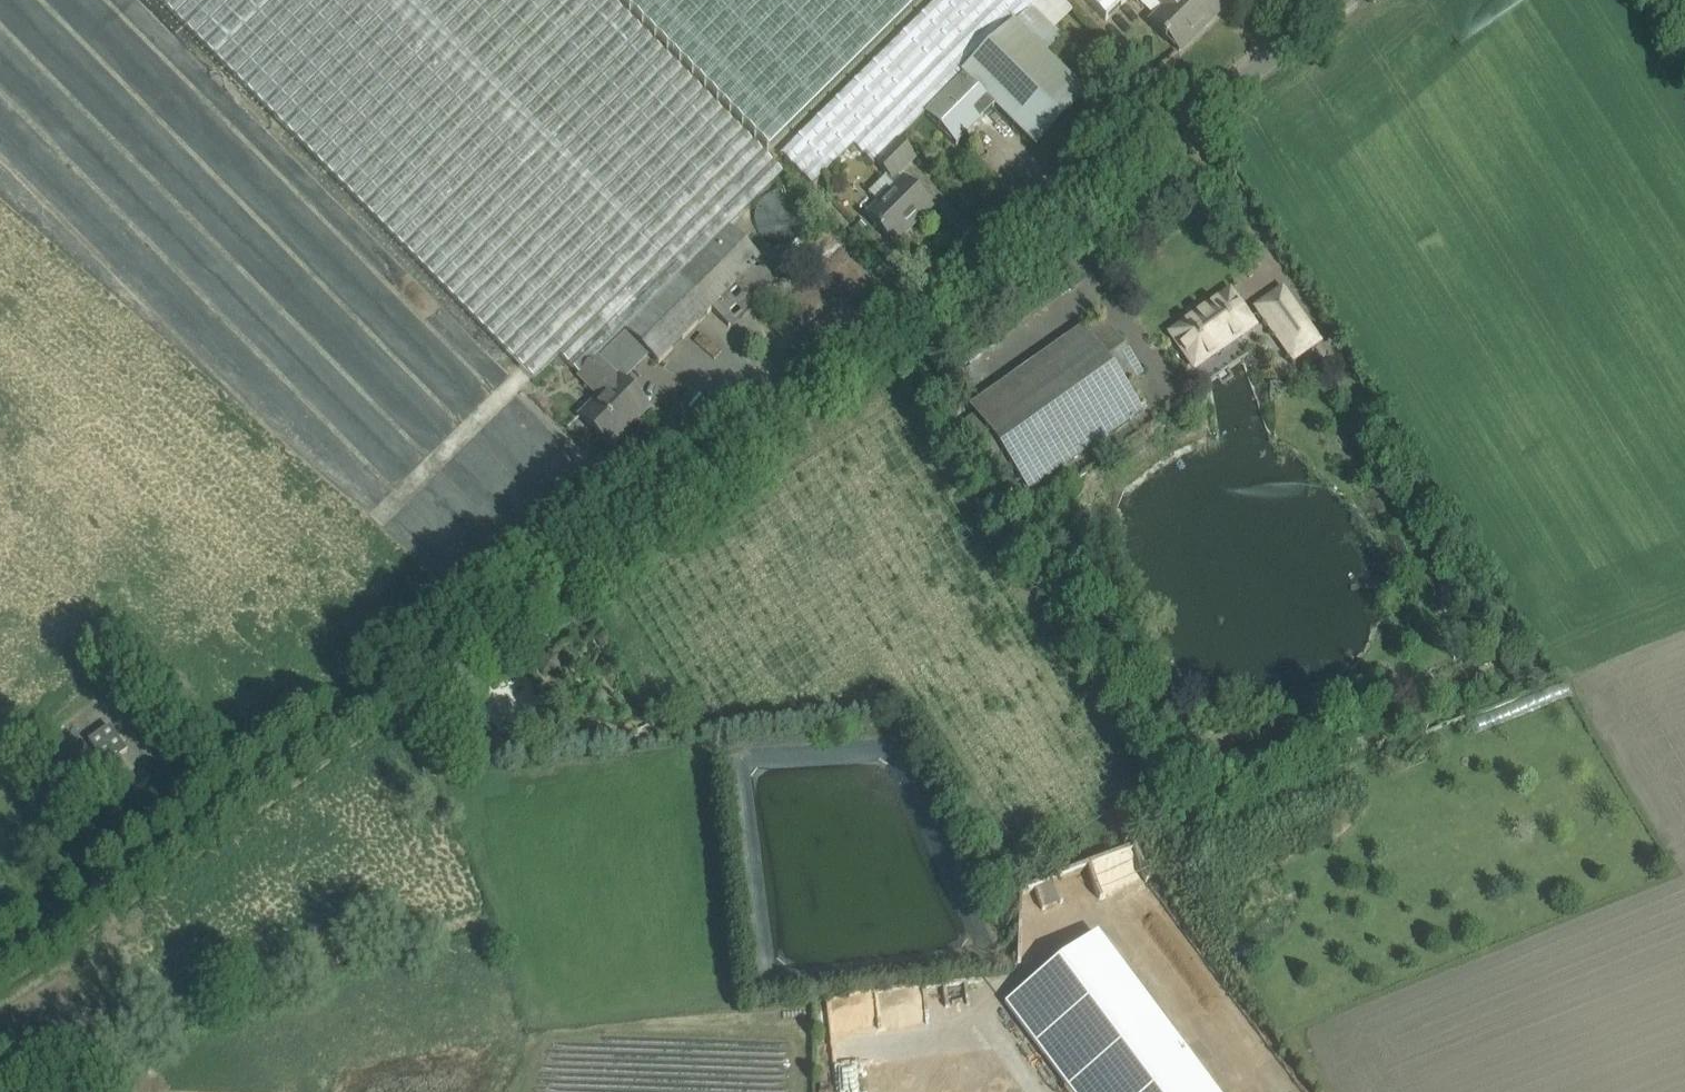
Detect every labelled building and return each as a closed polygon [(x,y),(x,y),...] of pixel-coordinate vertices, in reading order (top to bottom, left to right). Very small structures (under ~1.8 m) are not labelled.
[(727,230),(783,174),(764,156),(609,0),(166,0),(540,379),(563,357),(582,376),(599,359),(627,332),(727,230)] [(769,150),(921,0),(620,0),(769,150)] [(897,142),(925,114),(1014,25),(993,5),(999,0),(937,0),(784,152),(816,184),(854,146),(874,166),(877,163),(897,142)] [(1101,12),(1113,0),(1088,0),(1101,12)] [(1165,9),(1152,22),(1166,36),(1163,38),(1166,41),(1168,38),(1176,46),(1175,47),(1179,51),(1209,21),(1207,20),(1220,7),(1213,0),(1156,0),(1165,9)] [(1014,25),(925,114),(956,145),(1007,95),(1054,142),(1092,105),(1014,25)] [(897,142),(877,163),(888,174),(885,178),(896,189),(866,218),(880,233),(882,232),(894,244),(910,228),(907,225),(928,205),(898,175),(914,159),(897,142)] [(776,278),(761,263),(727,230),(627,332),(645,350),(658,364),(711,310),(728,327),(776,278)] [(1257,308),(1293,360),(1319,342),(1282,290),(1257,308)] [(1232,341),(1253,326),(1230,293),(1172,334),(1195,366),(1206,381),(1242,356),(1232,341)] [(1112,330),(1108,333),(1103,326),(1099,328),(1088,335),(1083,328),(1007,382),(970,408),(974,414),(968,418),(959,424),(996,478),(1004,472),(1012,466),(1030,492),(1143,412),(1124,386),(1142,373),(1112,330)] [(801,355),(795,345),(785,351),(791,361),(801,355)] [(645,405),(617,377),(599,359),(582,376),(601,395),(580,416),(595,431),(611,446),(625,432),(621,429),(645,405)] [(89,741),(106,766),(127,751),(109,726),(89,741)] [(1099,886),(1118,883),(1117,878),(1142,874),(1138,854),(1095,861),(1099,886)] [(1119,963),(1043,1018),(1061,1042),(1044,1055),(1071,1091),(1215,1091),(1119,963)]
